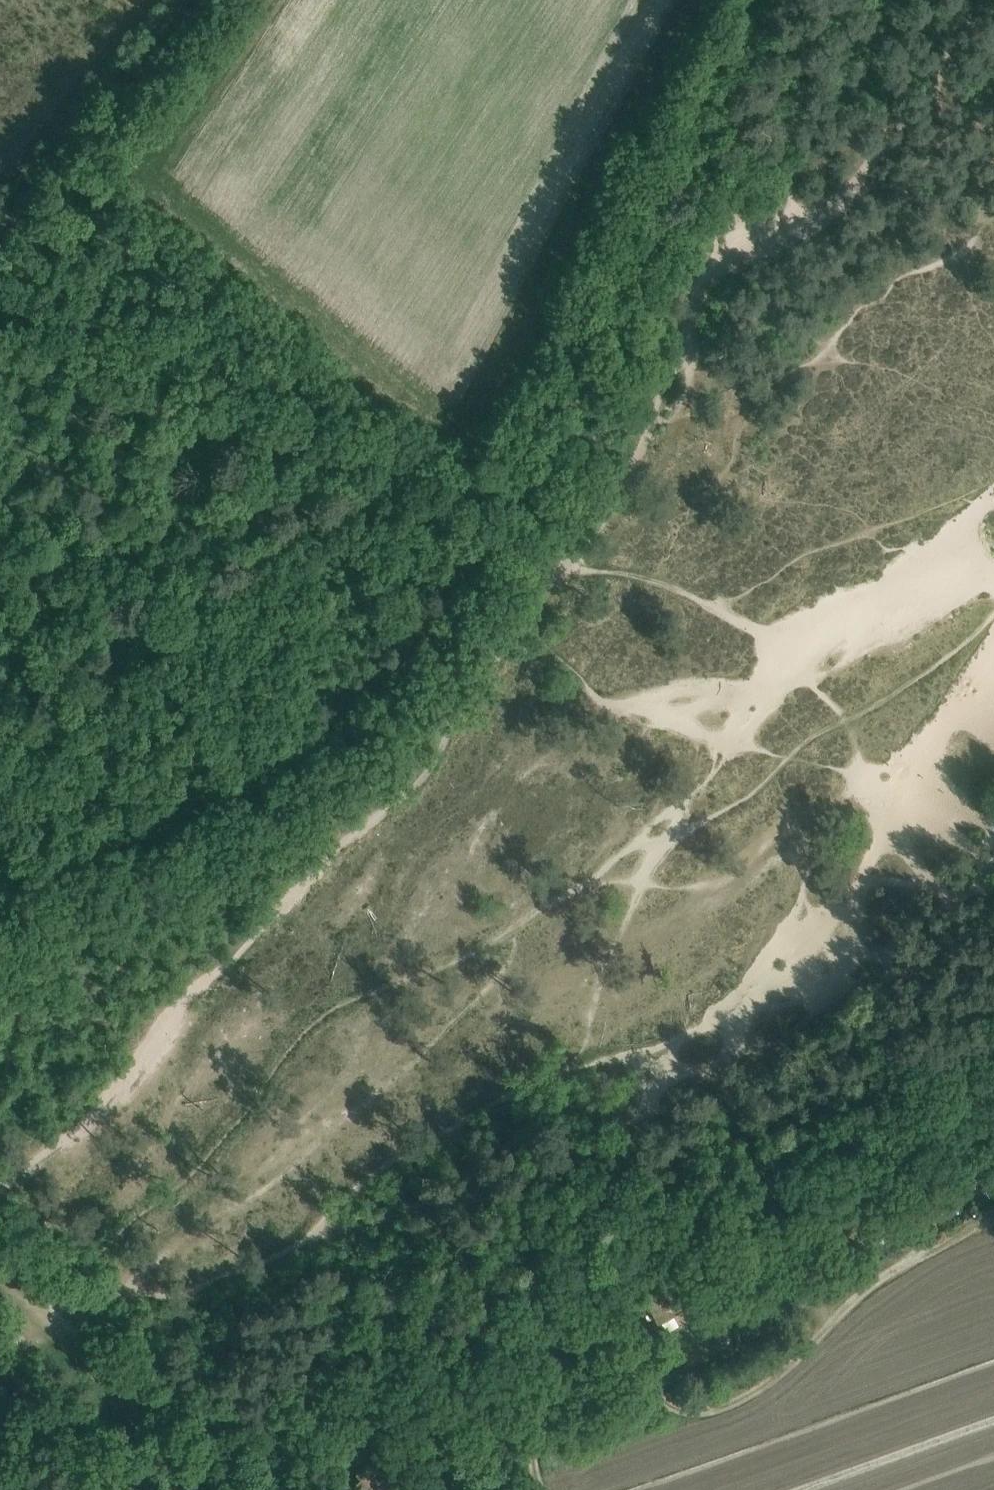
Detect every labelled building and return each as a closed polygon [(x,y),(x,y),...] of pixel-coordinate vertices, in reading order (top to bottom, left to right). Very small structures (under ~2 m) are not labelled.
[(647,1302),(659,1323),(687,1307),(676,1286),(647,1302)] [(360,1481),(352,1487),(354,1489),(387,1489),(388,1489),(384,1483),(394,1475),(391,1471),(396,1467),(384,1452),(393,1445),(383,1433),(374,1441),(375,1443),(370,1447),(373,1451),(369,1454),(367,1451),(355,1461),(364,1472),(357,1478),(360,1481)]
